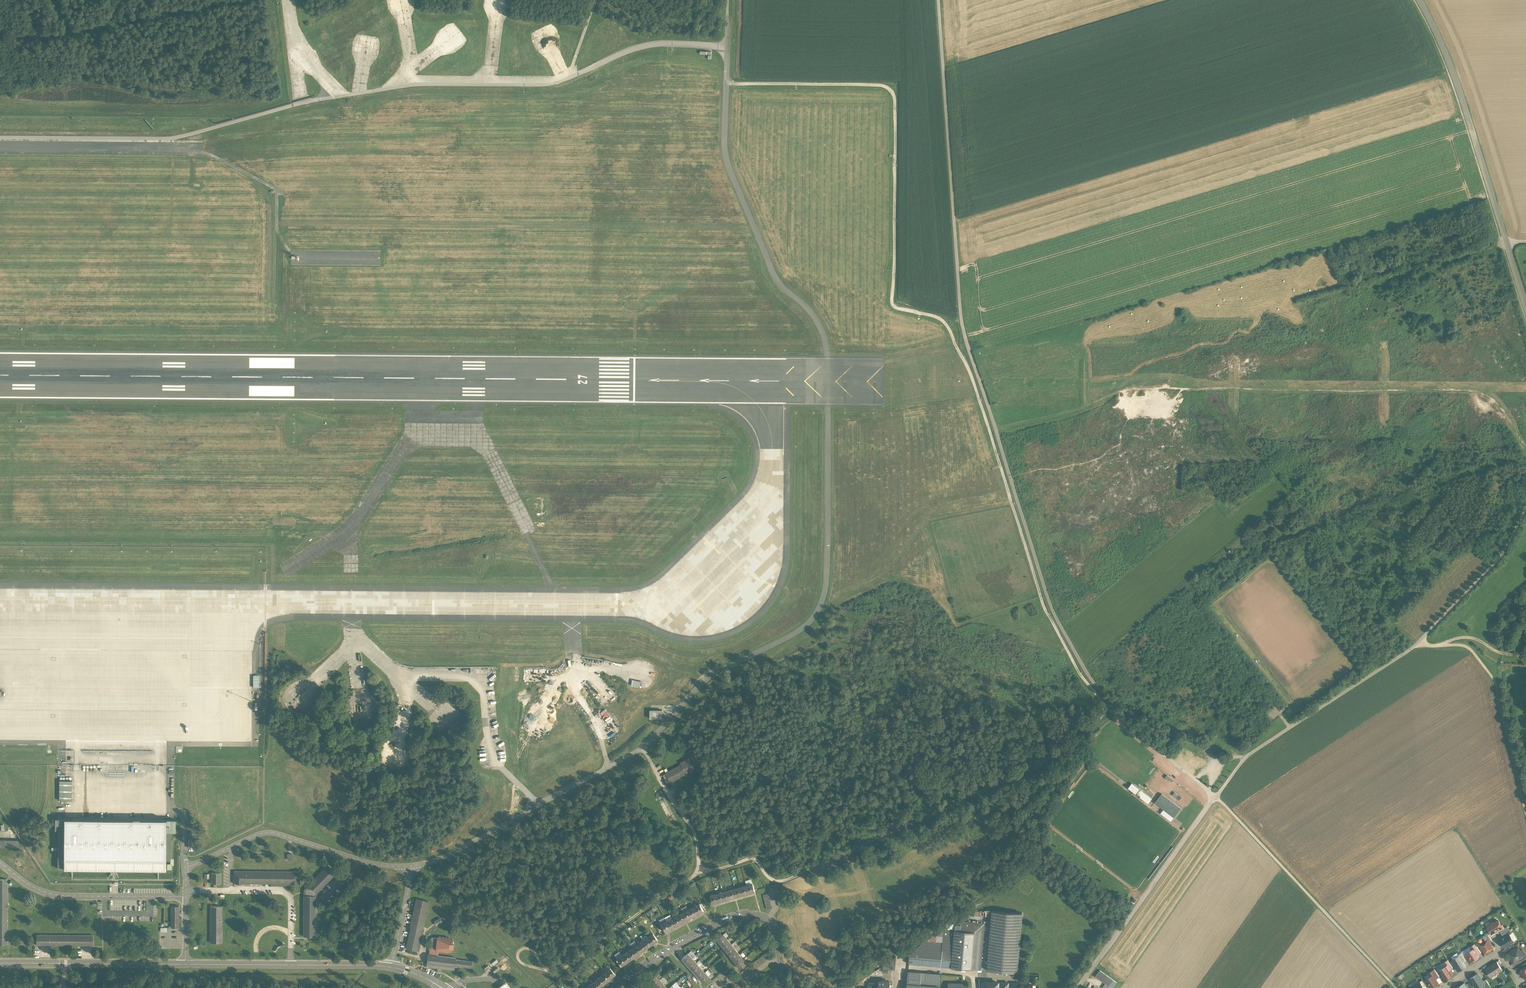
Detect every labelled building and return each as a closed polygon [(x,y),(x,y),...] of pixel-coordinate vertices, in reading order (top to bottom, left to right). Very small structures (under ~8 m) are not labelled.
[(639,687),(641,681),(632,679),(630,684),(639,687)] [(662,710),(650,710),(650,718),(662,718),(662,717),(662,710)] [(665,780),(667,784),(695,769),(689,758),(680,762),(681,764),(666,772),(668,778),(665,780)] [(70,781),(58,781),(58,801),(70,801),(70,781)] [(1141,790),(1132,783),(1130,786),(1128,788),(1148,803),(1152,799),(1141,790)] [(1181,809),(1162,794),(1155,803),(1174,817),(1181,809)] [(58,869),(64,869),(65,819),(55,819),(55,830),(58,830),(58,869)] [(166,819),(65,819),(64,869),(64,870),(71,870),(166,870),(166,861),(166,832),(166,819)] [(176,819),(166,819),(166,832),(171,832),(176,832),(176,819)] [(328,864),(308,885),(317,893),(337,873),(328,864)] [(299,871),(234,871),(234,883),(299,884),(299,871)] [(221,873),(211,873),(211,883),(221,883),(221,873)] [(753,883),(747,885),(749,893),(755,891),(753,883)] [(304,889),(304,895),(316,896),(317,893),(308,885),(304,889)] [(747,885),(741,887),(743,895),(749,893),(747,885)] [(741,887),(734,889),(737,896),(743,895),(741,887)] [(734,889),(728,890),(731,898),(737,896),(734,889)] [(728,890),(722,892),(725,900),(731,898),(728,890)] [(781,890),(775,891),(779,906),(784,904),(781,890)] [(722,892),(716,894),(718,902),(725,900),(722,892)] [(769,893),(763,895),(767,909),(772,908),(769,893)] [(716,894),(710,896),(712,903),(718,902),(716,894)] [(315,936),(316,896),(304,895),(303,936),(315,936)] [(416,899),(405,949),(418,951),(429,902),(416,899)] [(703,911),(700,904),(694,907),(698,914),(703,911)] [(179,927),(179,906),(171,906),(171,926),(171,927),(179,927)] [(222,943),(222,906),(217,906),(216,906),(210,906),(210,943),(222,943)] [(698,914),(694,907),(689,909),(692,916),(698,914)] [(689,909),(683,912),(687,919),(692,916),(689,909)] [(1022,913),(992,910),(987,970),(1017,973),(1022,913)] [(683,912),(677,915),(681,922),(687,919),(683,912)] [(677,915),(672,918),(676,925),(681,922),(677,915)] [(672,918),(666,921),(670,928),(676,925),(672,918)] [(982,969),(985,922),(961,919),(960,929),(954,929),(952,951),(942,950),(941,966),(982,969)] [(1495,922),(1493,922),(1491,923),(1491,924),(1487,927),(1491,933),(1495,931),(1499,929),(1498,929),(1502,926),(1498,920),(1495,922)] [(666,921),(661,924),(664,931),(670,928),(666,921)] [(1507,926),(1500,931),(1500,932),(1502,934),(1509,929),(1507,926)] [(933,934),(927,940),(914,949),(942,951),(942,950),(952,951),(954,929),(944,929),(938,928),(936,934),(933,934)] [(657,940),(653,933),(647,937),(652,944),(657,940)] [(1487,933),(1482,936),(1486,941),(1487,940),(1489,942),(1492,940),(1487,933)] [(93,935),(37,934),(36,945),(37,945),(53,945),(76,945),(77,945),(93,945),(93,935)] [(723,934),(717,939),(721,944),(727,939),(723,934)] [(1504,937),(1500,940),(1504,947),(1514,941),(1509,934),(1504,937)] [(437,938),(432,937),(431,938),(428,954),(438,955),(438,951),(451,952),(451,950),(453,949),(453,943),(452,941),(453,939),(451,939),(450,938),(439,937),(437,938)] [(652,944),(647,937),(642,941),(647,947),(652,944)] [(727,939),(721,944),(725,949),(731,944),(727,939)] [(1486,941),(1480,945),(1485,953),(1493,948),(1489,942),(1487,940),(1486,941)] [(642,941),(637,944),(642,951),(647,947),(642,941)] [(642,951),(637,944),(632,948),(637,954),(642,951)] [(731,944),(725,949),(729,954),(735,949),(731,944)] [(1481,953),(1476,945),(1471,948),(1471,950),(1474,948),(1478,954),(1481,953)] [(1520,951),(1518,947),(1508,954),(1514,963),(1524,956),(1523,956),(1523,955),(1520,951)] [(637,954),(632,948),(627,952),(632,958),(637,954)] [(1471,950),(1466,953),(1467,954),(1470,959),(1471,961),(1473,961),(1478,958),(1479,956),(1478,954),(1474,948),(1471,950)] [(735,949),(729,954),(733,959),(739,954),(735,949)] [(942,951),(914,949),(910,952),(909,963),(941,966),(942,951)] [(632,958),(627,952),(622,955),(626,962),(632,958)] [(688,953),(682,958),(686,963),(692,958),(688,953)] [(438,955),(428,954),(427,967),(454,970),(455,966),(471,968),(472,961),(455,959),(456,958),(438,955)] [(739,954),(733,959),(737,964),(743,959),(739,954)] [(626,962),(622,955),(617,959),(621,965),(626,962)] [(1459,956),(1452,961),(1458,971),(1466,965),(1463,961),(1460,955),(1459,956)] [(896,956),(883,965),(882,972),(888,973),(888,969),(895,970),(896,956)] [(692,958),(686,963),(690,968),(696,962),(692,958)] [(743,959),(737,964),(740,969),(747,964),(743,959)] [(1452,968),(1448,960),(1444,962),(1446,966),(1449,970),(1452,968)] [(1497,961),(1485,969),(1487,971),(1486,972),(1488,975),(1489,974),(1491,977),(1502,970),(1497,961)] [(696,962),(690,968),(695,972),(701,967),(696,962)] [(1446,966),(1439,970),(1445,979),(1452,975),(1449,970),(1446,966)] [(701,967),(695,972),(699,977),(705,972),(701,967)] [(615,974),(610,968),(605,972),(610,978),(615,974)] [(1439,977),(1434,969),(1431,971),(1433,975),(1436,979),(1439,977)] [(1100,970),(1095,976),(1108,986),(1111,987),(1112,987),(1116,982),(1100,970)] [(908,971),(907,987),(939,987),(940,974),(908,971)] [(610,978),(605,972),(600,976),(605,982),(610,978)] [(705,972),(699,977),(703,982),(709,977),(705,972)] [(1470,978),(1476,987),(1477,987),(1483,984),(1484,984),(1483,981),(1478,973),(1470,978)] [(655,974),(649,980),(653,985),(659,979),(655,974)] [(1433,975),(1426,979),(1432,987),(1439,983),(1436,979),(1433,975)] [(600,976),(595,980),(601,986),(605,982),(600,976)] [(653,985),(656,987),(659,987),(663,984),(659,979),(653,985)] [(1486,979),(1483,981),(1484,984),(1483,984),(1485,987),(1489,987),(1491,987),(1486,979)]
